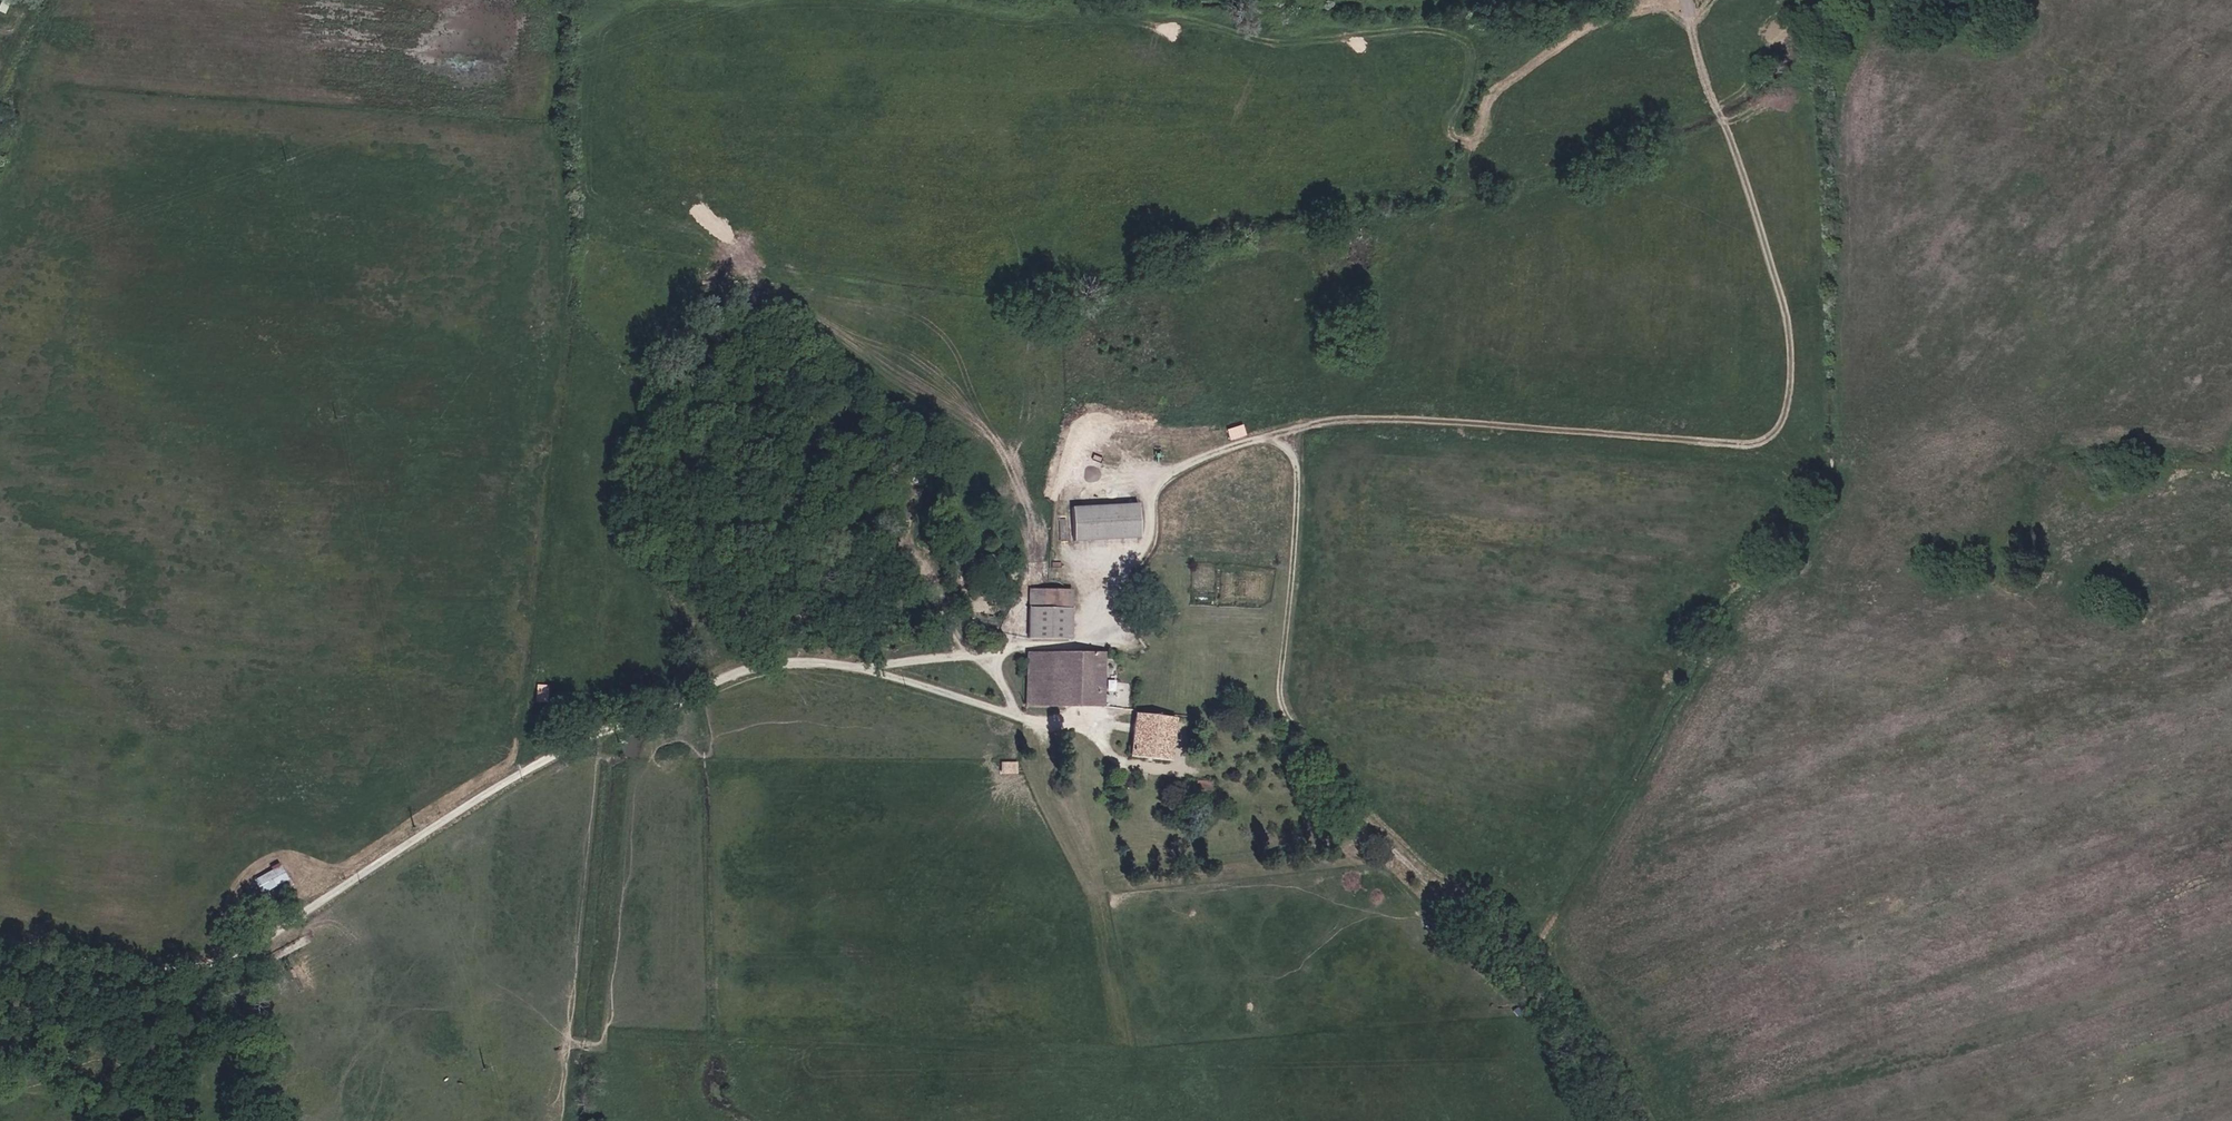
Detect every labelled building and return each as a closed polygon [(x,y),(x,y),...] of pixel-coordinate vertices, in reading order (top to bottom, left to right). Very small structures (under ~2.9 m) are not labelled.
[(0,5),(0,9),(6,11),(11,1),(9,0),(2,0),(0,5)] [(1141,539),(1139,506),(1070,508),(1071,542),(1141,539)] [(1070,640),(1071,591),(1029,590),(1028,639),(1070,640)] [(1104,708),(1103,653),(1027,653),(1026,707),(1104,708)] [(1169,761),(1173,718),(1134,714),(1129,756),(1169,761)] [(1001,772),(1018,773),(1018,761),(1001,761),(1001,772)] [(1213,790),(1214,781),(1190,780),(1189,789),(1213,790)] [(260,890),(289,883),(285,867),(256,874),(260,890)]
